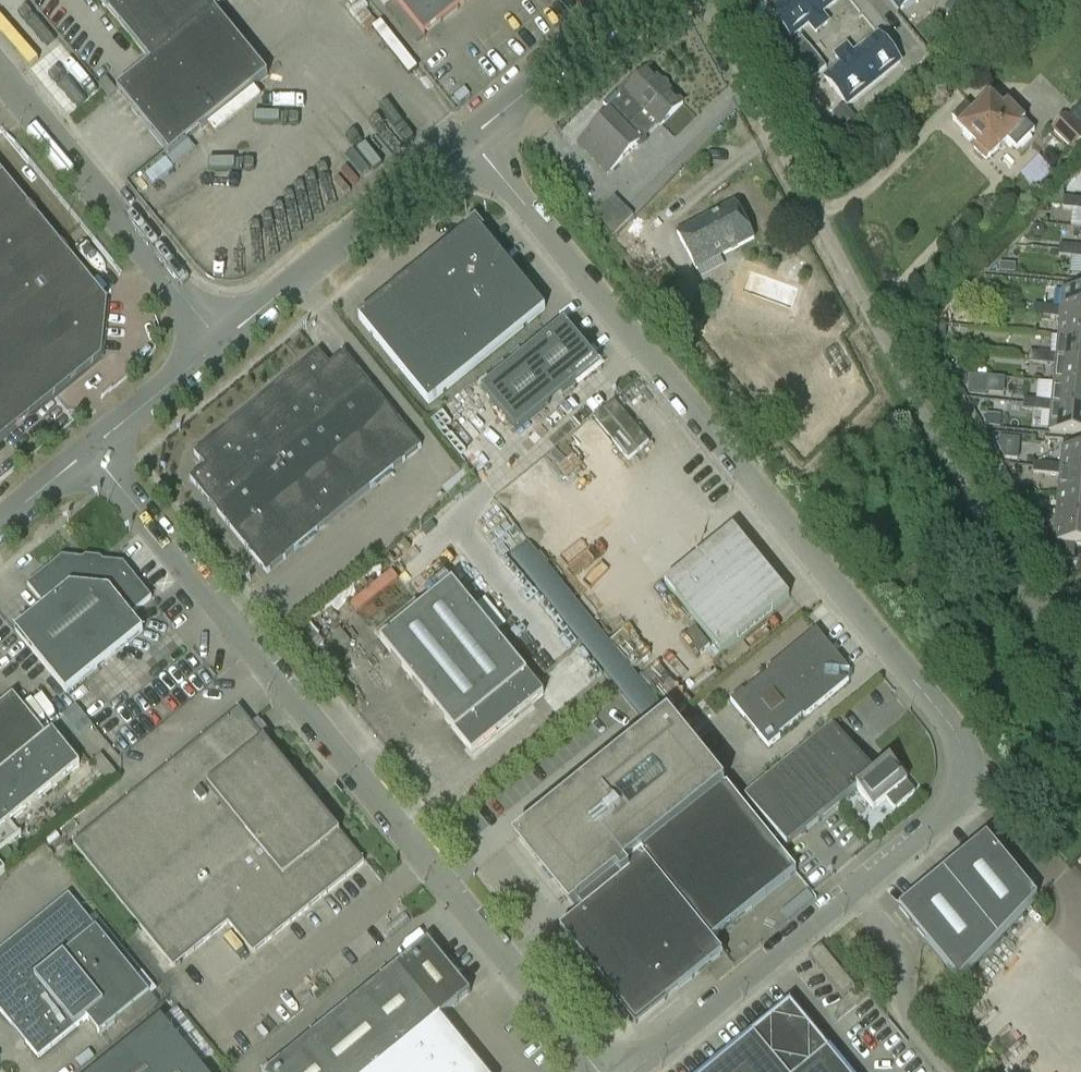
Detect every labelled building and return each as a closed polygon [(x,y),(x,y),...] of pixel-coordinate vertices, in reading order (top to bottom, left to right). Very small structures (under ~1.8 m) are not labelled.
[(151,63),(116,91),(165,151),(169,156),(267,76),(214,11),(228,0),(100,0),(151,63)] [(424,37),(469,0),(394,0),(424,37)] [(741,17),(751,9),(743,0),(727,0),(741,17)] [(838,0),(781,0),(769,10),(792,38),(815,18),(822,27),(834,17),(827,9),(838,0)] [(901,10),(902,10),(914,0),(893,0),(901,10)] [(971,9),(982,0),(964,0),(971,9)] [(847,106),(901,63),(878,35),(860,50),(854,42),(842,51),(849,59),(825,79),(847,106)] [(802,38),(785,52),(809,82),(826,68),(802,38)] [(588,133),(576,144),(607,175),(618,163),(636,146),(641,141),(642,142),(646,137),(659,124),(663,128),(685,106),(650,71),(642,79),(636,73),(615,95),(615,96),(605,106),(610,111),(588,133)] [(966,105),(953,119),(963,129),(962,129),(977,144),(974,148),(986,159),(989,156),(990,157),(1007,140),(1017,150),(1035,132),(1017,114),(1019,110),(1013,104),(1010,108),(1007,105),(1001,112),(990,102),(976,115),(966,105)] [(1073,151),(1080,143),(1080,105),(1067,118),(1054,131),(1073,151)] [(847,107),(836,115),(845,127),(856,118),(847,107)] [(335,126),(316,143),(356,188),(375,171),(335,126)] [(0,179),(0,440),(14,429),(25,430),(26,419),(99,360),(104,305),(86,283),(87,273),(76,271),(0,179)] [(1047,200),(1045,202),(1064,204),(1064,198),(1064,186),(1047,200)] [(1063,209),(1077,210),(1078,200),(1064,198),(1064,204),(1063,209)] [(735,203),(677,234),(696,270),(754,239),(735,203)] [(605,207),(595,217),(614,236),(624,226),(605,207)] [(475,223),(358,319),(428,405),(545,309),(475,223)] [(1073,257),(1074,247),(1060,246),(1059,256),(1073,257)] [(1071,275),(1080,276),(1080,248),(1074,247),(1073,257),(1071,275)] [(1002,264),(1001,273),(1017,274),(1018,266),(1002,264)] [(1061,309),(1061,314),(1080,316),(1080,291),(1063,289),(1061,309)] [(1033,316),(1047,317),(1048,307),(1034,306),(1033,316)] [(1061,314),(1061,309),(1048,307),(1047,317),(1060,319),(1058,337),(1080,339),(1080,316),(1061,314)] [(694,334),(708,335),(708,320),(695,320),(694,334)] [(598,364),(564,322),(481,390),(516,432),(598,364)] [(945,339),(946,326),(937,325),(936,338),(945,339)] [(1058,337),(1057,356),(1056,361),(1080,363),(1080,339),(1058,337)] [(330,365),(319,352),(194,454),(205,467),(190,479),(270,572),(421,448),(344,353),(330,365)] [(1029,363),(1042,364),(1043,354),(1030,353),(1029,363)] [(1056,361),(1057,356),(1043,354),(1042,364),(1056,366),(1054,384),(1080,387),(1080,363),(1056,361)] [(961,364),(962,355),(952,355),(952,363),(961,364)] [(968,394),(987,395),(988,377),(970,376),(968,394)] [(1036,401),(1039,401),(1052,402),(1052,407),(1080,410),(1080,387),(1054,384),(1038,382),(1036,401)] [(1038,411),(1039,401),(1025,400),(1024,410),(1038,411)] [(1052,407),(1052,402),(1039,401),(1038,411),(1051,412),(1049,432),(1080,435),(1080,410),(1052,407)] [(595,420),(628,461),(650,443),(616,402),(595,420)] [(1001,417),(990,416),(989,430),(1000,431),(1001,417)] [(812,453),(796,436),(785,446),(801,463),(812,453)] [(1080,473),(1080,448),(1063,447),(1061,466),(1061,471),(1080,473)] [(1047,475),(1048,465),(1034,463),(1033,473),(1047,475)] [(1061,471),(1061,466),(1048,465),(1047,475),(1060,476),(1058,494),(1080,497),(1080,473),(1061,471)] [(1058,494),(1057,513),(1056,518),(1080,520),(1080,497),(1058,494)] [(1042,522),(1043,512),(1030,510),(1029,515),(1029,520),(1042,522)] [(1056,518),(1057,513),(1043,512),(1042,522),(1055,523),(1054,542),(1048,541),(1047,555),(1074,557),(1075,544),(1080,545),(1080,520),(1056,518)] [(664,585),(721,653),(789,598),(733,529),(664,585)] [(67,694),(143,631),(131,616),(152,598),(124,564),(103,562),(99,565),(86,564),(82,559),(62,557),(28,586),(45,607),(15,631),(67,694)] [(453,584),(381,642),(472,754),(544,696),(453,584)] [(805,717),(818,706),(849,681),(850,671),(816,630),(767,671),(768,673),(744,693),(742,691),(730,701),(768,747),(780,738),(779,736),(803,716),(805,717)] [(0,644),(0,652),(13,668),(29,655),(11,634),(0,644)] [(21,836),(10,822),(80,765),(57,737),(51,742),(13,695),(0,706),(0,854),(21,836)] [(77,734),(90,723),(75,705),(61,715),(77,734)] [(253,954),(364,864),(365,864),(315,802),(321,797),(320,797),(308,781),(302,786),(240,710),(74,845),(174,968),(228,924),(253,954)] [(520,836),(519,837),(552,876),(585,915),(633,876),(627,868),(726,787),(668,716),(520,836)] [(915,792),(890,761),(874,774),(832,723),(744,795),(787,847),(857,790),(873,809),(886,799),(894,809),(915,792)] [(711,941),(796,872),(726,787),(627,868),(633,876),(705,966),(721,954),(711,941)] [(998,940),(1038,899),(987,837),(943,873),(998,940)] [(959,981),(998,940),(943,873),(899,909),(959,981)] [(705,966),(633,876),(585,915),(564,931),(577,947),(576,952),(582,953),(620,1000),(619,1005),(625,1006),(637,1022),(705,966)] [(39,1058),(87,1019),(100,1035),(150,994),(96,928),(69,895),(0,951),(0,1011),(39,1058)] [(441,1017),(470,993),(428,941),(267,1071),(486,1071),(441,1017)] [(843,999),(855,989),(821,948),(809,957),(843,999)] [(790,1005),(753,1036),(756,1041),(719,1071),(831,1071),(820,1059),(829,1052),(790,1005)] [(161,1018),(95,1071),(205,1071),(161,1018)]
